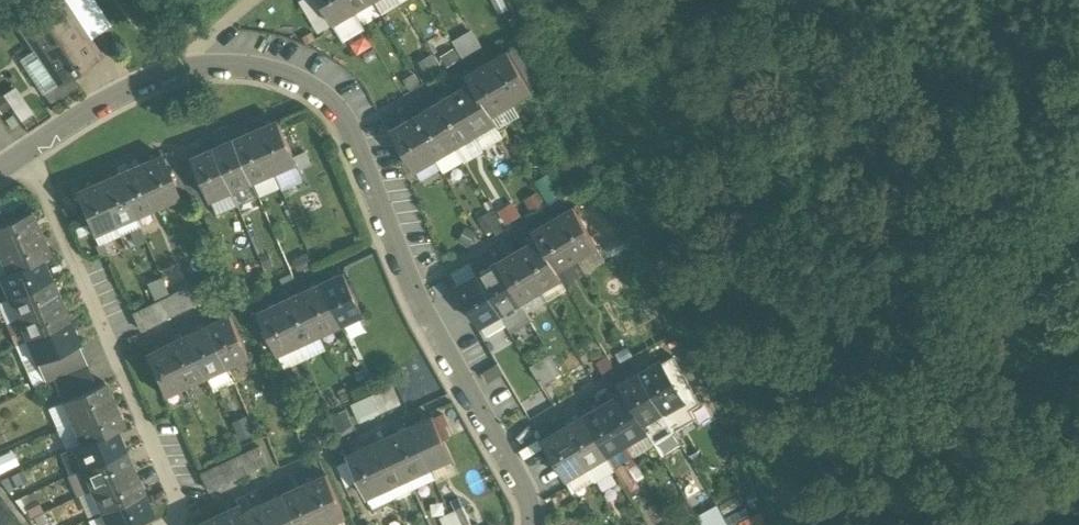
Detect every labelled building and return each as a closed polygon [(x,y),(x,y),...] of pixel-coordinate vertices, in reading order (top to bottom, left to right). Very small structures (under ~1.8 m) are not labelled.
[(319,0),(301,0),(299,1),(312,23),(327,14),(319,0)] [(327,14),(332,23),(354,10),(372,0),(319,0),(327,14)] [(57,2),(18,28),(33,50),(55,82),(56,83),(68,74),(94,57),(57,2)] [(354,10),(332,23),(343,41),(364,29),(354,10)] [(463,57),(483,47),(474,29),(454,39),(463,57)] [(55,82),(33,50),(19,60),(41,92),(55,82)] [(467,89),(390,134),(412,172),(436,158),(444,172),(463,161),(455,147),(493,124),(489,117),(527,95),(504,56),(462,80),(467,89)] [(55,82),(41,92),(50,105),(77,87),(68,74),(56,83),(55,82)] [(36,112),(18,83),(0,94),(0,116),(15,107),(23,119),(36,112)] [(274,126),(189,163),(207,202),(291,164),(274,126)] [(156,158),(73,194),(91,235),(174,199),(156,158)] [(535,243),(457,290),(479,327),(480,327),(499,315),(521,302),(558,280),(553,273),(598,246),(575,209),(531,236),(535,243)] [(0,225),(0,263),(5,274),(0,276),(0,283),(34,363),(75,346),(38,260),(46,257),(27,213),(0,225)] [(455,271),(460,282),(478,273),(473,262),(455,271)] [(338,276),(255,314),(274,355),(358,317),(338,276)] [(521,302),(499,315),(506,326),(508,330),(529,317),(521,302)] [(499,315),(480,327),(487,338),(506,326),(499,315)] [(227,318),(144,358),(162,396),(245,357),(227,318)] [(75,346),(34,363),(43,384),(50,381),(83,367),(75,346)] [(623,395),(542,442),(563,479),(585,467),(647,431),(654,442),(696,418),(691,409),(700,403),(673,357),(618,388),(623,395)] [(83,367),(50,381),(60,401),(92,387),(83,367)] [(60,401),(79,446),(71,449),(71,450),(72,450),(80,470),(80,471),(80,472),(81,471),(90,491),(89,492),(90,493),(99,513),(98,513),(99,514),(104,524),(131,524),(150,517),(112,431),(120,428),(101,383),(92,387),(60,401)] [(428,420),(343,458),(362,499),(447,461),(428,420)] [(593,481),(585,467),(563,479),(572,494),(593,481)] [(80,471),(66,477),(75,498),(89,492),(90,491),(81,471),(80,472),(80,471)] [(196,524),(324,524),(342,517),(323,477),(238,516),(234,508),(196,524)] [(0,501),(0,524),(2,524),(12,517),(0,501)] [(705,524),(729,524),(719,504),(699,513),(705,524)] [(434,521),(436,524),(465,524),(458,510),(434,521)]
